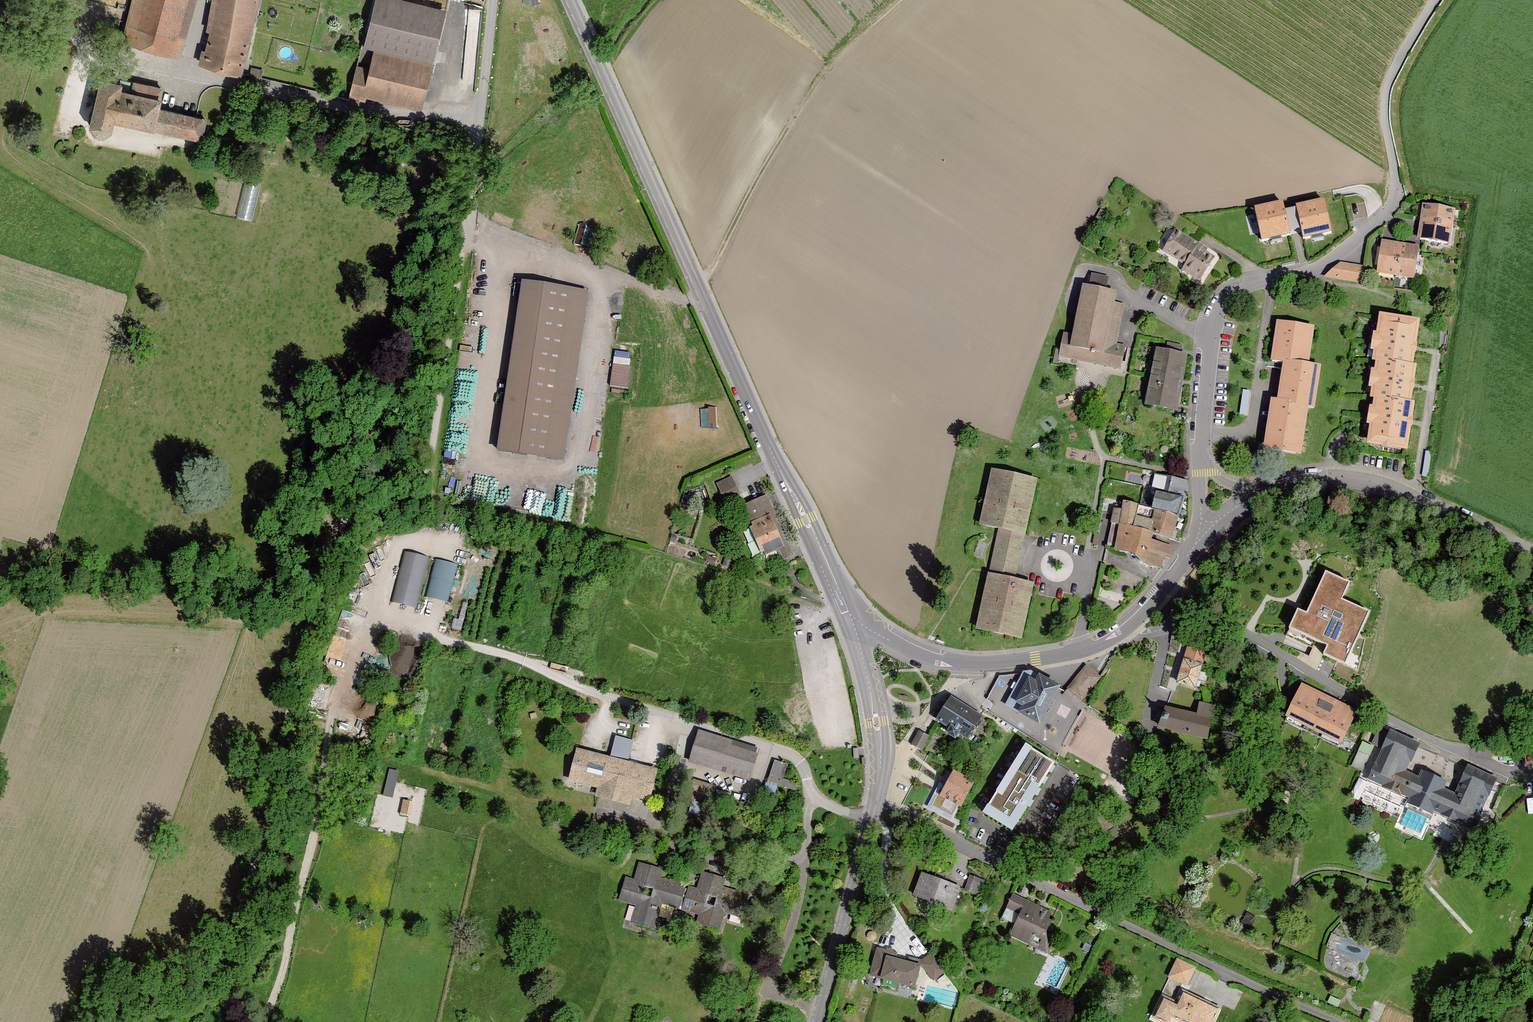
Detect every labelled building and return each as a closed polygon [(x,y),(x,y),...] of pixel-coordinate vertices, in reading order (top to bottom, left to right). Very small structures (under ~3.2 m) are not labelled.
[(126,39),(176,53),(192,0),(136,0),(126,39)] [(204,63),(240,74),(257,0),(216,0),(204,63)] [(400,0),(375,0),(364,46),(375,49),(432,63),(445,11),(400,0)] [(357,67),(350,97),(364,101),(365,97),(419,109),(421,108),(432,63),(375,49),(370,70),(357,67)] [(100,79),(89,126),(94,133),(102,135),(109,131),(111,120),(201,139),(205,120),(196,118),(156,109),(161,89),(120,81),(120,84),(100,79)] [(240,216),(255,218),(260,180),(245,178),(240,216)] [(1296,205),(1285,208),(1290,229),(1301,226),(1304,236),(1332,230),(1324,196),(1296,202),(1296,205)] [(1283,199),(1254,205),(1261,239),(1290,232),(1290,229),(1285,208),(1283,199)] [(1422,220),(1419,240),(1448,244),(1452,211),(1424,207),(1422,220)] [(1206,251),(1178,233),(1166,252),(1187,266),(1184,271),(1201,282),(1214,260),(1204,254),(1206,251)] [(1382,243),(1378,271),(1414,276),(1418,248),(1382,243)] [(1361,282),(1363,266),(1340,263),(1325,276),(1361,282)] [(1107,287),(1110,275),(1093,270),(1089,283),(1107,287)] [(521,284),(497,451),(561,460),(585,293),(521,284)] [(1121,370),(1126,346),(1118,344),(1126,305),(1116,303),(1118,294),(1084,287),(1079,312),(1074,336),(1064,334),(1059,358),(1121,370)] [(1373,397),(1366,443),(1404,449),(1408,422),(1411,405),(1408,405),(1411,385),(1413,368),(1409,367),(1412,348),(1416,321),(1379,315),(1372,359),(1375,360),(1370,397),(1373,397)] [(1266,452),(1304,456),(1311,410),(1317,411),(1324,368),(1311,366),(1317,328),(1280,322),(1274,362),(1287,365),(1280,403),(1274,402),(1266,452)] [(631,386),(632,351),(614,350),(613,385),(631,386)] [(1158,350),(1146,407),(1179,413),(1190,356),(1158,350)] [(1249,413),(1250,389),(1244,388),(1242,413),(1249,413)] [(1022,643),(1034,587),(1015,583),(1037,482),(992,472),(979,529),(998,533),(976,633),(1022,643)] [(1156,494),(1185,501),(1188,488),(1188,481),(1155,474),(1152,489),(1157,490),(1156,494)] [(740,495),(731,477),(717,484),(725,502),(740,495)] [(1156,514),(1180,519),(1185,501),(1156,494),(1153,508),(1152,513),(1156,514)] [(783,561),(794,556),(767,496),(740,508),(761,555),(765,554),(766,556),(778,551),(783,561)] [(1134,531),(1137,518),(1140,507),(1125,503),(1123,512),(1121,527),(1134,531)] [(1141,505),(1140,507),(1137,518),(1154,523),(1156,514),(1152,513),(1153,508),(1141,505)] [(1121,527),(1123,512),(1114,510),(1107,548),(1116,550),(1121,527)] [(1156,537),(1174,542),(1180,519),(1156,514),(1154,523),(1151,536),(1156,537)] [(1151,536),(1154,523),(1137,518),(1134,531),(1151,536)] [(1172,561),(1175,549),(1154,544),(1156,537),(1151,536),(1134,531),(1121,527),(1116,550),(1116,553),(1138,561),(1146,569),(1163,572),(1166,560),(1172,561)] [(405,549),(393,600),(418,606),(431,555),(405,549)] [(439,557),(428,595),(449,601),(460,563),(439,557)] [(1349,580),(1325,570),(1307,612),(1297,607),(1289,626),(1328,643),(1324,652),(1346,662),(1369,610),(1341,598),(1349,580)] [(1186,647),(1175,683),(1194,690),(1205,652),(1186,647)] [(1086,664),(1067,688),(1082,700),(1101,677),(1086,664)] [(1284,669),(1278,679),(1293,688),(1299,677),(1284,669)] [(1014,702),(1020,705),(1016,712),(1038,724),(1058,688),(1036,676),(1034,680),(1027,676),(1014,702)] [(981,715),(950,695),(934,720),(947,728),(944,732),(954,739),(957,734),(966,739),(981,715)] [(1341,733),(1349,716),(1311,696),(1303,710),(1317,717),(1316,720),(1341,733)] [(1207,740),(1216,706),(1200,701),(1197,713),(1166,706),(1164,711),(1158,710),(1155,720),(1160,721),(1158,727),(1207,740)] [(698,731),(689,760),(748,778),(757,749),(698,731)] [(928,736),(918,731),(910,744),(921,750),(928,736)] [(1475,832),(1498,780),(1468,766),(1455,795),(1445,790),(1448,783),(1422,771),(1419,778),(1406,772),(1419,744),(1390,731),(1381,752),(1367,781),(1408,800),(1405,808),(1431,820),(1434,813),(1475,832)] [(615,734),(612,754),(631,757),(634,737),(615,734)] [(1026,742),(982,811),(1012,830),(1056,761),(1026,742)] [(647,797),(654,769),(579,750),(575,749),(568,779),(597,786),(595,794),(627,802),(630,793),(647,797)] [(787,764),(774,759),(767,781),(794,790),(797,783),(782,778),(787,764)] [(393,795),(400,769),(391,767),(384,792),(393,795)] [(952,771),(939,795),(943,797),(939,805),(941,811),(946,814),(953,813),(955,814),(972,781),(952,771)] [(715,786),(693,780),(688,796),(703,801),(710,803),(715,786)] [(964,816),(958,829),(965,832),(971,818),(964,816)] [(741,916),(747,895),(721,888),(723,879),(702,873),(697,890),(688,887),(687,889),(683,888),(684,886),(658,879),(660,869),(639,863),(634,880),(625,878),(619,900),(636,905),(631,922),(653,928),(660,903),(677,908),(678,905),(682,906),(682,909),(699,914),(697,922),(718,928),(723,911),(741,916)] [(960,886),(922,872),(913,895),(952,909),(960,886)] [(967,881),(964,889),(979,895),(985,880),(970,875),(967,881)] [(1020,897),(1013,893),(1007,907),(1020,913),(1010,935),(1039,949),(1047,931),(1052,920),(1049,918),(1052,912),(1020,897)] [(916,963),(895,957),(896,952),(879,948),(876,947),(869,976),(915,988),(921,965),(933,981),(947,970),(933,952),(930,953),(921,960),(916,963)] [(1177,959),(1168,978),(1187,986),(1188,983),(1196,968),(1177,959)] [(1221,1008),(1187,993),(1183,991),(1177,1003),(1163,996),(1152,1019),(1159,1021),(1170,1021),(1172,1019),(1179,1021),(1214,1021),(1221,1008)] [(1482,1005),(1479,1013),(1491,1018),(1490,1021),(1503,1021),(1506,1015),(1482,1005)]
